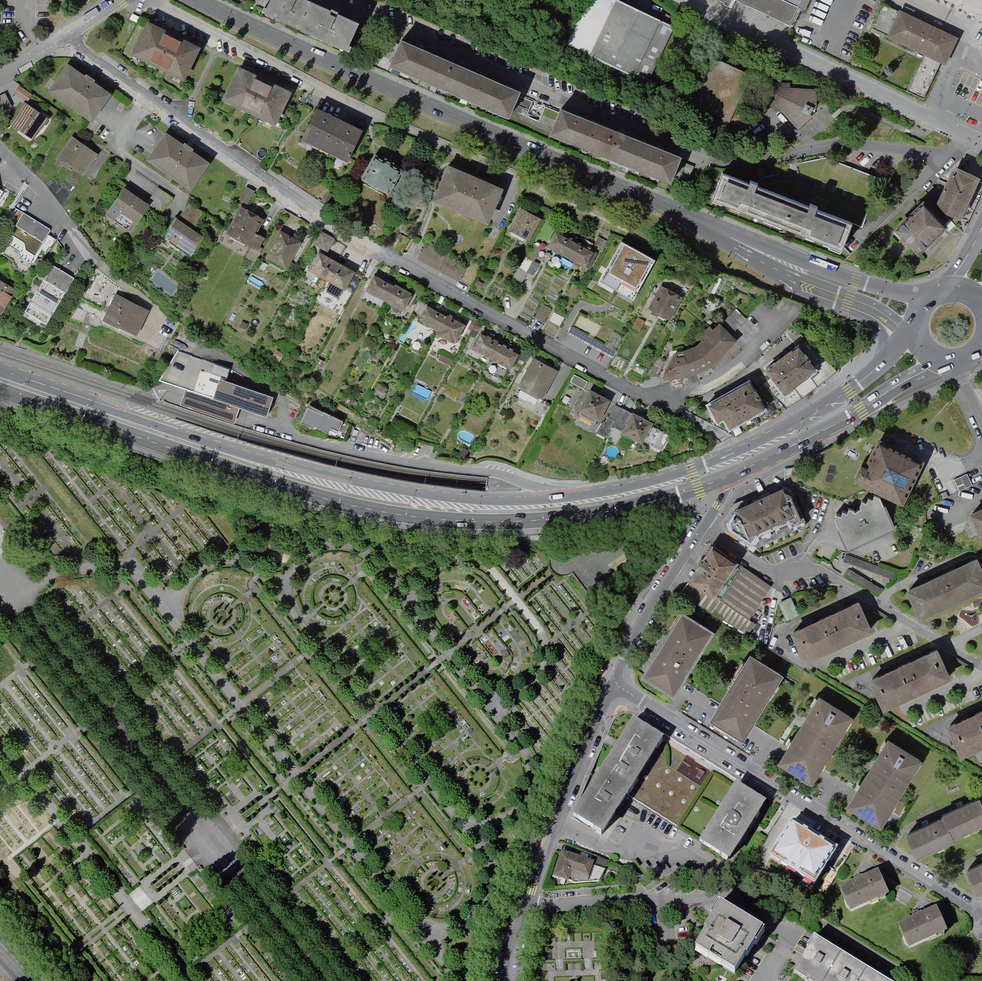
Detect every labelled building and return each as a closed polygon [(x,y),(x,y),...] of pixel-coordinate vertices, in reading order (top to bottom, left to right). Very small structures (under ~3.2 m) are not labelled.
[(268,10),(352,50),(364,24),(314,0),(273,0),(268,10)] [(569,45),(652,82),(677,27),(618,0),(617,0),(589,0),(569,45)] [(792,26),(804,0),(737,0),(792,26)] [(945,63),(958,36),(903,10),(890,38),(925,54),(907,91),(923,98),(941,60),(945,63)] [(203,47),(150,20),(133,54),(186,80),(203,47)] [(388,64),(506,116),(517,91),(399,39),(388,64)] [(693,104),(730,122),(752,77),(714,59),(693,104)] [(66,65),(48,93),(94,123),(112,95),(66,65)] [(295,91),(241,65),(224,100),(278,125),(295,91)] [(782,110),(800,129),(814,119),(820,106),(819,91),(791,90),(791,84),(771,84),(764,100),(778,113),(782,110)] [(33,95),(20,85),(14,93),(28,103),(28,101),(33,95)] [(0,95),(0,102),(4,110),(12,107),(5,93),(0,95)] [(23,104),(9,124),(19,130),(33,140),(41,128),(41,129),(48,119),(24,102),(23,104)] [(552,133),(672,183),(684,156),(563,106),(552,133)] [(320,108),(305,139),(351,162),(366,131),(320,108)] [(167,129),(148,157),(193,188),(212,160),(167,129)] [(72,134),(58,154),(85,172),(98,152),(72,134)] [(378,157),(366,179),(393,194),(405,171),(378,157)] [(817,183),(805,211),(850,229),(852,224),(864,229),(881,181),(826,160),(797,165),(800,177),(817,183)] [(981,181),(981,173),(960,163),(942,201),(957,213),(966,217),(981,181)] [(451,164),(436,199),(492,224),(508,189),(451,164)] [(718,178),(709,202),(841,253),(850,229),(805,211),(718,178)] [(126,183),(106,211),(131,229),(150,203),(163,212),(174,196),(158,185),(148,199),(126,183)] [(247,184),(240,197),(248,201),(255,188),(247,184)] [(938,236),(954,220),(928,193),(896,222),(903,230),(899,234),(911,247),(915,243),(922,250),(933,240),(936,242),(940,238),(938,236)] [(177,215),(164,235),(192,254),(205,234),(195,227),(206,211),(190,201),(180,217),(177,215)] [(242,204),(227,230),(258,248),(265,236),(257,232),(266,217),(242,204)] [(521,206),(510,228),(531,239),(542,218),(521,206)] [(19,210),(0,241),(0,253),(13,261),(14,268),(23,273),(25,271),(47,234),(51,229),(19,210)] [(281,228),(266,253),(288,266),(303,240),(281,228)] [(321,229),(314,242),(329,250),(336,237),(321,229)] [(559,230),(550,245),(588,266),(597,251),(559,230)] [(656,260),(617,238),(595,277),(634,299),(656,260)] [(425,247),(418,259),(459,281),(465,269),(425,247)] [(319,248),(309,267),(347,287),(357,269),(364,273),(370,261),(362,256),(356,268),(319,248)] [(827,257),(811,251),(810,253),(826,259),(827,257)] [(53,266),(25,311),(45,324),(74,279),(53,266)] [(376,270),(366,288),(404,308),(414,291),(376,270)] [(14,290),(0,282),(0,314),(14,290)] [(663,284),(650,307),(672,320),(685,296),(663,284)] [(115,295),(103,320),(138,337),(150,312),(115,295)] [(429,302),(422,317),(441,327),(438,332),(458,342),(468,322),(429,302)] [(543,304),(535,318),(544,323),(552,309),(543,304)] [(665,372),(668,378),(687,377),(701,373),(714,365),(727,355),(741,341),(741,340),(733,332),(723,323),(716,329),(711,325),(700,337),(703,340),(699,344),(686,349),(676,351),(665,372)] [(481,332),(473,347),(511,368),(519,352),(481,332)] [(766,409),(730,429),(734,435),(794,404),(839,371),(806,340),(799,345),(817,369),(785,394),(772,378),(755,389),(766,409)] [(785,394),(817,369),(799,345),(798,344),(765,369),(772,378),(785,394)] [(187,386),(213,395),(220,377),(225,379),(229,367),(179,349),(161,377),(187,386)] [(534,355),(518,384),(543,397),(559,368),(534,355)] [(273,395),(225,379),(220,377),(213,395),(187,386),(181,402),(234,420),(240,405),(267,414),(273,395)] [(755,389),(749,379),(706,403),(715,420),(722,417),(729,429),(730,429),(766,409),(755,389)] [(591,387),(581,408),(601,418),(612,398),(591,387)] [(311,403),(303,417),(315,425),(316,423),(330,431),(333,424),(340,428),(344,419),(311,403)] [(635,409),(624,429),(645,440),(656,421),(635,409)] [(905,502),(923,460),(881,440),(869,463),(863,460),(854,478),(860,481),(905,502)] [(959,489),(971,487),(968,476),(957,479),(959,489)] [(792,495),(783,490),(738,509),(728,522),(729,531),(752,545),(759,537),(788,524),(789,528),(805,522),(792,495)] [(847,549),(897,527),(887,504),(885,505),(881,496),(875,494),(874,499),(869,497),(867,502),(863,500),(861,505),(862,507),(856,510),(855,508),(849,505),(848,511),(843,508),(841,514),(837,511),(835,516),(839,526),(837,526),(847,549)] [(972,512),(981,533),(981,508),(972,512)] [(772,587),(710,547),(681,592),(743,632),(772,587)] [(922,618),(981,590),(981,559),(980,555),(909,587),(922,618)] [(787,621),(799,615),(791,597),(779,603),(787,621)] [(794,628),(808,659),(877,628),(863,597),(794,628)] [(676,692),(717,627),(683,606),(642,671),(676,692)] [(872,677),(886,708),(955,677),(941,646),(872,677)] [(746,736),(787,671),(753,650),(712,715),(746,736)] [(816,779),(856,713),(822,692),(781,758),(816,779)] [(963,755),(981,746),(981,709),(949,724),(963,755)] [(633,720),(572,817),(603,836),(663,739),(633,720)] [(667,736),(629,796),(699,843),(738,781),(667,736)] [(885,822),(926,757),(892,736),(851,801),(885,822)] [(729,862),(767,804),(737,784),(699,843),(729,862)] [(957,842),(981,830),(981,802),(945,819),(946,821),(957,842)] [(795,819),(771,857),(817,886),(841,849),(795,819)] [(908,839),(919,863),(958,845),(957,842),(946,821),(908,839)] [(597,858),(563,847),(558,863),(555,872),(571,878),(574,868),(591,874),(597,858)] [(646,863),(639,867),(647,877),(659,868),(656,864),(650,868),(646,863)] [(665,865),(654,873),(659,881),(664,877),(666,880),(678,871),(675,866),(669,870),(665,865)] [(685,866),(674,875),(678,881),(684,877),(687,881),(699,872),(695,868),(689,872),(685,866)] [(978,897),(981,895),(981,866),(967,873),(978,897)] [(705,868),(694,877),(698,882),(703,878),(707,883),(719,874),(715,869),(710,874),(705,868)] [(841,890),(852,914),(891,896),(880,872),(841,890)] [(767,931),(723,904),(696,948),(739,975),(767,931)] [(899,926),(910,950),(950,932),(939,908),(899,926)] [(818,934),(796,969),(815,980),(893,980),(818,934)]
